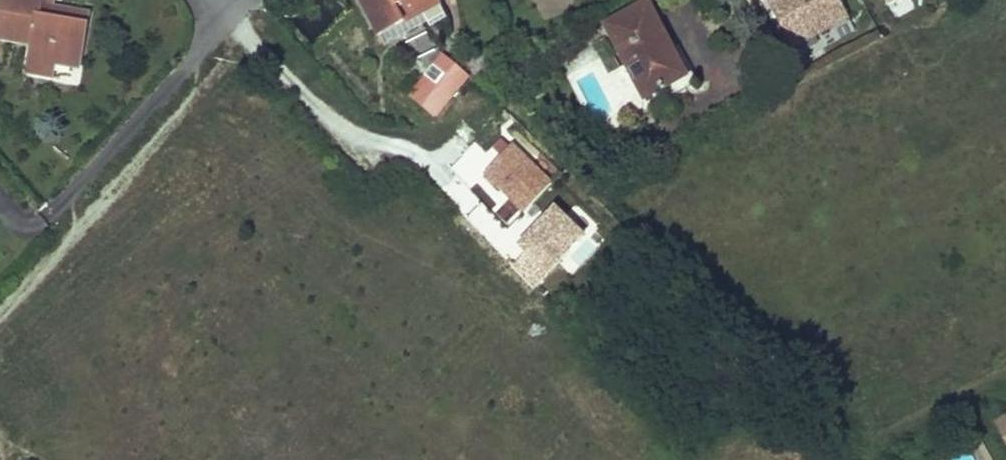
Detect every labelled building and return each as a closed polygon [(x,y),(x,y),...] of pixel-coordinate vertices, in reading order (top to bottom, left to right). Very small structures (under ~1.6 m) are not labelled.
[(0,11),(0,41),(31,46),(26,73),(52,78),(55,64),(73,68),(77,46),(83,46),(87,24),(53,18),(55,8),(41,6),(42,0),(2,0),(0,11)] [(380,39),(395,31),(400,39),(436,20),(432,12),(440,7),(436,0),(360,0),(380,39)] [(765,2),(789,51),(846,23),(835,0),(770,0),(765,2)] [(891,9),(910,0),(886,0),(891,9)] [(648,5),(606,28),(638,86),(632,90),(634,93),(637,99),(641,106),(655,99),(658,104),(686,90),(666,54),(673,52),(648,5)] [(87,24),(88,12),(70,9),(70,11),(55,8),(53,18),(87,24)] [(673,52),(666,54),(686,90),(692,87),(673,52)] [(444,57),(410,96),(435,116),(469,78),(444,57)] [(634,93),(625,96),(629,103),(637,99),(634,93)] [(551,190),(513,149),(483,176),(521,217),(551,190)] [(557,221),(508,266),(532,293),(582,248),(557,221)] [(993,423),(1005,451),(1005,417),(993,423)]
